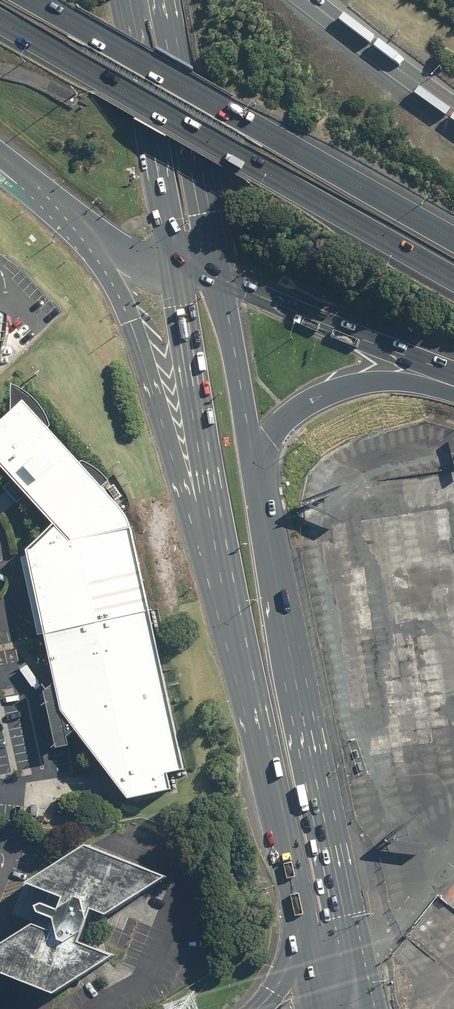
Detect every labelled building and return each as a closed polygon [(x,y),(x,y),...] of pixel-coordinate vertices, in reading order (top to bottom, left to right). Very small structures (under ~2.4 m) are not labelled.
[(7,351),(12,332),(12,316),(0,310),(0,364),(7,351)] [(131,797),(171,788),(170,772),(187,769),(134,527),(130,518),(122,507),(32,396),(0,425),(0,462),(58,525),(32,550),(57,704),(131,797)] [(57,988),(115,952),(77,939),(87,908),(104,915),(156,882),(169,874),(88,841),(22,886),(45,895),(34,917),(28,920),(0,938),(0,968),(57,988)]
